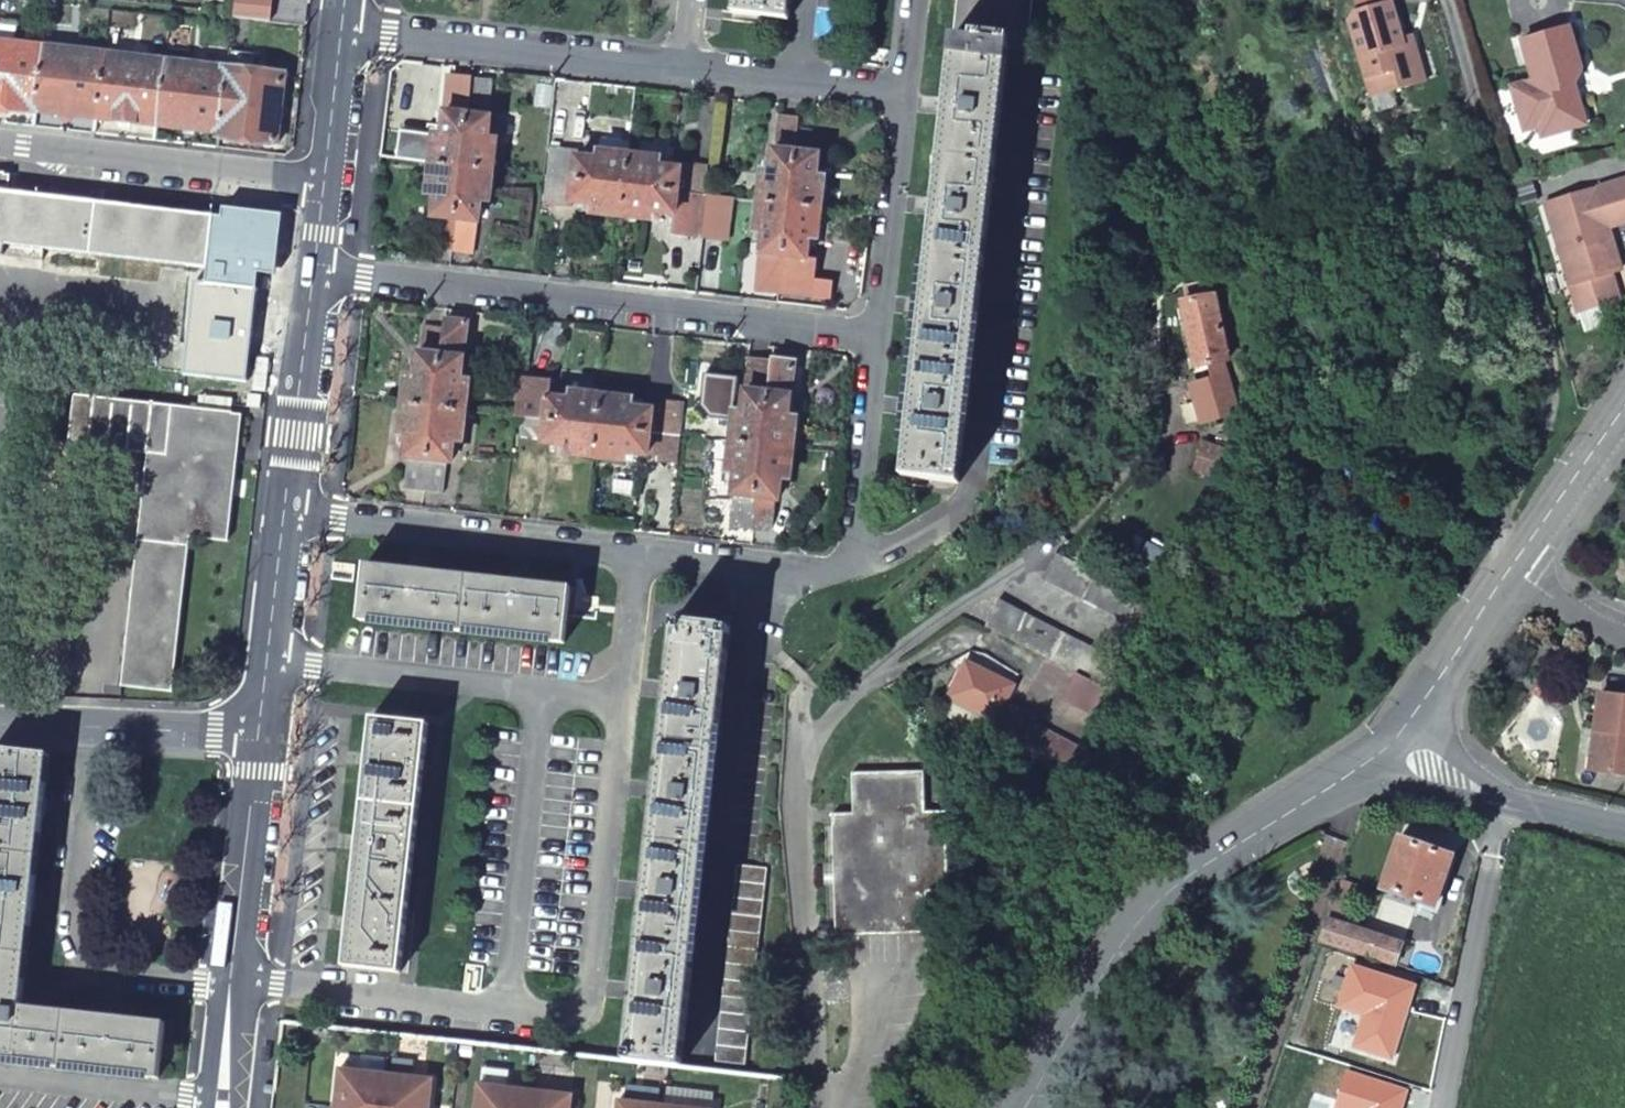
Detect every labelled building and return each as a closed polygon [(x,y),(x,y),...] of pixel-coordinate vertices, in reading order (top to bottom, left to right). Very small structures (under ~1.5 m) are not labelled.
[(230,18),(266,22),(268,0),(232,0),(230,18)] [(734,15),(790,21),(792,0),(735,0),(734,15)] [(899,482),(956,487),(1001,51),(1006,0),(947,0),(899,482)] [(1001,51),(1001,53),(1017,55),(1023,0),(1006,0),(1001,51)] [(1361,19),(1391,7),(1389,0),(1355,0),(1361,19)] [(1361,19),(1355,20),(1350,29),(1368,84),(1389,78),(1395,95),(1427,84),(1418,56),(1406,51),(1403,43),(1391,7),(1361,19)] [(1526,127),(1542,122),(1562,116),(1575,126),(1589,122),(1583,99),(1575,97),(1571,83),(1577,82),(1583,64),(1571,22),(1526,36),(1537,78),(1515,85),(1514,85),(1526,127)] [(1412,40),(1403,43),(1406,51),(1418,56),(1412,40)] [(36,111),(42,56),(0,51),(0,108),(36,111)] [(257,57),(226,53),(223,70),(255,75),(257,57)] [(36,111),(94,117),(100,63),(42,56),(36,111)] [(94,117),(156,123),(162,70),(100,63),(94,117)] [(216,130),(223,77),(162,70),(156,123),(216,130)] [(216,130),(216,138),(275,144),(282,83),(223,77),(216,130)] [(1389,78),(1368,84),(1374,101),(1395,95),(1389,78)] [(462,172),(473,84),(455,82),(451,117),(447,117),(444,137),(438,137),(434,136),(434,139),(431,169),(462,172)] [(1583,99),(1577,82),(1571,83),(1575,97),(1583,99)] [(492,85),(473,84),(462,172),(493,176),(497,144),(488,143),(491,122),(488,121),(492,85)] [(1562,116),(1542,122),(1545,133),(1575,126),(1562,116)] [(788,212),(795,160),(799,126),(780,124),(776,158),(772,158),(770,180),(761,178),(757,208),(788,212)] [(428,128),(427,139),(434,139),(434,136),(438,137),(439,129),(428,128)] [(431,169),(434,139),(427,139),(399,136),(396,165),(431,169)] [(552,157),(549,183),(627,192),(630,161),(597,158),(596,167),(578,165),(578,159),(552,157)] [(788,212),(819,215),(822,186),(813,185),(816,163),(795,160),(788,212)] [(630,161),(627,192),(702,201),(706,202),(710,172),(686,170),(685,179),(660,175),(661,165),(630,161)] [(453,249),(462,172),(431,169),(428,198),(438,200),(436,218),(440,219),(437,248),(453,249)] [(493,176),(462,172),(453,249),(452,255),(473,257),(476,224),(479,225),(481,205),(490,207),(493,176)] [(1612,224),(1624,219),(1624,177),(1551,203),(1578,282),(1587,308),(1624,295),(1616,269),(1602,227),(1612,224)] [(6,263),(8,250),(46,254),(209,272),(216,221),(4,197),(5,178),(0,178),(0,262),(6,263)] [(549,183),(543,182),(540,208),(571,212),(572,208),(591,211),(590,220),(623,225),(627,192),(549,183)] [(702,201),(627,192),(623,225),(653,228),(654,219),(675,221),(674,230),(698,233),(702,201)] [(782,264),(788,212),(757,208),(754,239),(764,240),(758,290),(779,292),(782,264)] [(815,247),(819,215),(788,212),(782,264),(779,292),(778,300),(807,303),(809,290),(812,267),(804,266),(806,246),(815,247)] [(1612,224),(1602,227),(1616,269),(1624,266),(1624,263),(1612,224)] [(46,254),(8,250),(6,263),(44,268),(46,254)] [(1179,305),(1204,297),(1200,281),(1175,290),(1179,305)] [(195,288),(184,379),(246,385),(256,295),(208,290),(208,285),(199,283),(199,288),(195,288)] [(809,290),(807,303),(824,305),(825,292),(809,290)] [(1225,360),(1204,297),(1179,305),(1174,307),(1195,370),(1225,360)] [(433,413),(465,417),(469,384),(460,383),(468,326),(444,323),(443,333),(433,413)] [(403,409),(433,413),(443,333),(424,332),(422,356),(419,356),(417,378),(406,376),(403,409)] [(760,452),(770,366),(750,363),(745,413),(744,420),(734,419),(733,428),(730,448),(760,452)] [(789,369),(770,366),(760,452),(790,456),(794,426),(785,425),(789,401),(786,400),(789,369)] [(1228,377),(1193,389),(1204,426),(1229,418),(1241,415),(1228,377)] [(744,420),(745,413),(735,412),(739,384),(704,381),(700,414),(709,425),(733,428),(734,419),(744,420)] [(597,432),(601,402),(569,399),(568,407),(543,404),(544,397),(517,395),(514,422),(546,426),(597,432)] [(145,460),(118,689),(167,694),(184,538),(224,542),(234,464),(226,462),(231,417),(72,398),(66,450),(145,460)] [(679,442),(682,415),(657,412),(657,417),(632,415),(632,405),(601,402),(597,432),(649,439),(679,442)] [(406,491),(424,493),(433,413),(403,409),(399,437),(410,440),(407,460),(410,461),(406,491)] [(462,446),(465,417),(433,413),(424,493),(444,496),(448,465),(450,466),(452,444),(462,446)] [(1229,418),(1204,426),(1207,435),(1219,432),(1218,428),(1230,425),(1229,418)] [(562,459),(593,462),(597,432),(546,426),(544,447),(563,450),(562,459)] [(646,460),(649,439),(597,432),(593,462),(625,466),(627,458),(646,460)] [(733,533),(750,535),(754,504),(760,452),(730,448),(727,478),(738,479),(733,533)] [(786,486),(790,456),(760,452),(754,504),(750,535),(766,536),(770,529),(773,505),(775,505),(778,485),(786,486)] [(1155,602),(1059,553),(1047,579),(1142,627),(1155,602)] [(470,581),(369,569),(363,625),(464,636),(470,581)] [(571,592),(470,581),(464,636),(565,648),(571,592)] [(1002,599),(989,627),(1079,673),(1109,689),(1124,660),(1002,599)] [(674,626),(661,735),(717,741),(730,633),(674,626)] [(989,737),(1064,774),(1080,745),(1004,708),(1016,685),(970,663),(953,698),(997,720),(989,737)] [(1109,689),(1079,673),(1067,698),(1097,713),(1109,689)] [(1609,777),(1624,779),(1624,701),(1605,699),(1602,737),(1613,738),(1609,777)] [(374,720),(364,803),(420,809),(430,727),(374,720)] [(661,735),(649,843),(705,850),(717,741),(661,735)] [(1599,775),(1609,777),(1613,738),(1602,737),(1599,775)] [(40,855),(50,755),(0,750),(0,851),(40,855)] [(837,818),(839,939),(933,935),(931,898),(953,896),(950,815),(929,816),(927,773),(858,777),(858,817),(837,818)] [(364,803),(355,885),(411,892),(420,809),(364,803)] [(1382,890),(1436,908),(1454,854),(1400,835),(1382,890)] [(649,843),(636,951),(692,958),(705,850),(649,843)] [(29,953),(40,855),(0,851),(0,950),(29,953)] [(770,873),(739,869),(718,1066),(748,1069),(770,873)] [(1358,886),(1341,879),(1321,939),(1396,964),(1403,940),(1355,924),(1361,911),(1352,907),(1358,886)] [(355,885),(345,967),(401,974),(411,892),(355,885)] [(68,1010),(24,1005),(29,953),(0,950),(0,1060),(62,1066),(68,1010)] [(636,951),(624,1062),(679,1070),(692,958),(636,951)] [(1400,1022),(1403,1023),(1415,987),(1354,967),(1350,979),(1347,989),(1342,1006),(1367,1013),(1357,1045),(1393,1057),(1400,1033),(1397,1031),(1400,1022)] [(1347,989),(1350,979),(1338,975),(1334,985),(1347,989)] [(62,1066),(162,1077),(168,1020),(68,1010),(62,1066)] [(341,1070),(336,1107),(384,1107),(387,1076),(341,1070)] [(1407,1092),(1348,1073),(1337,1107),(1401,1107),(1407,1092)] [(387,1076),(384,1107),(431,1107),(434,1081),(387,1076)] [(480,1087),(478,1107),(525,1107),(527,1093),(480,1087)] [(527,1093),(525,1107),(572,1107),(573,1098),(527,1093)]
